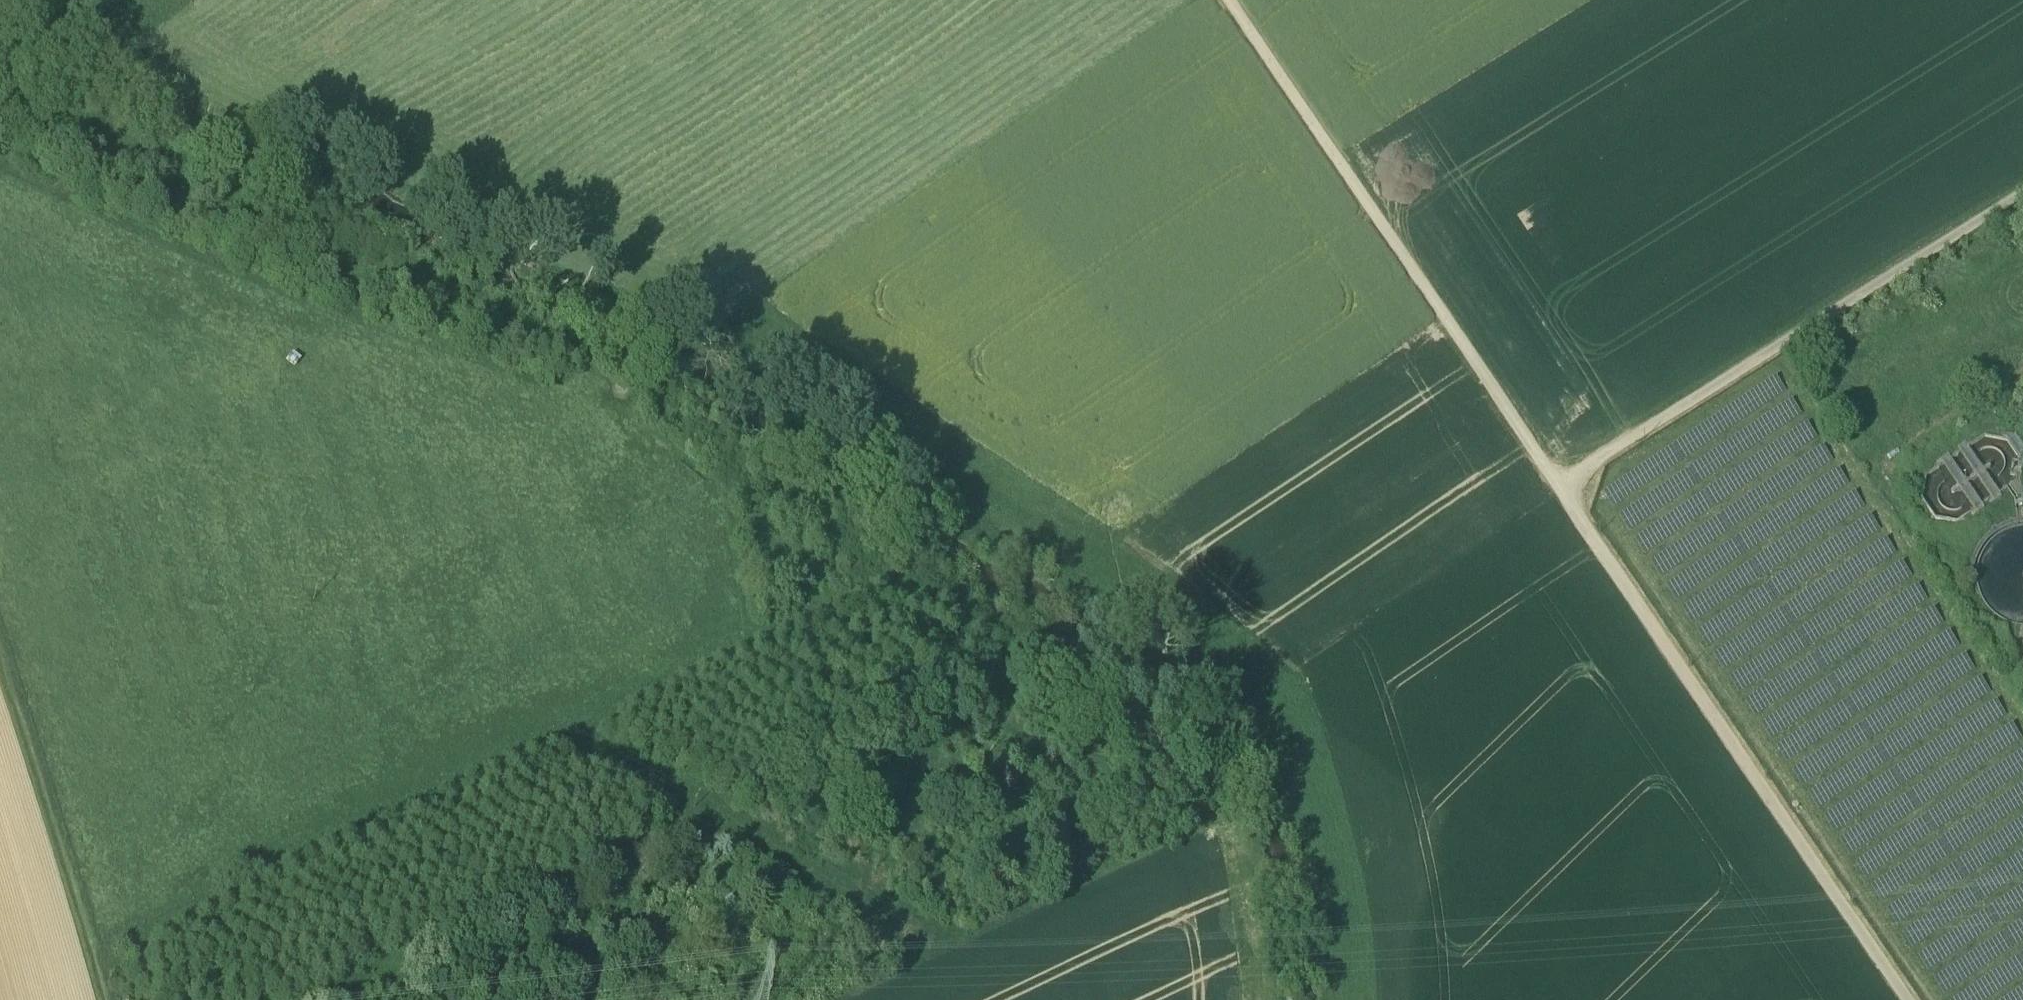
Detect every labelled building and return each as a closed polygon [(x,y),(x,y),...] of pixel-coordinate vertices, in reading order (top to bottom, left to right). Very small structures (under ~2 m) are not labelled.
[(1974,511),(2022,480),(2022,479),(1992,430),(1942,461),(1974,511)]
